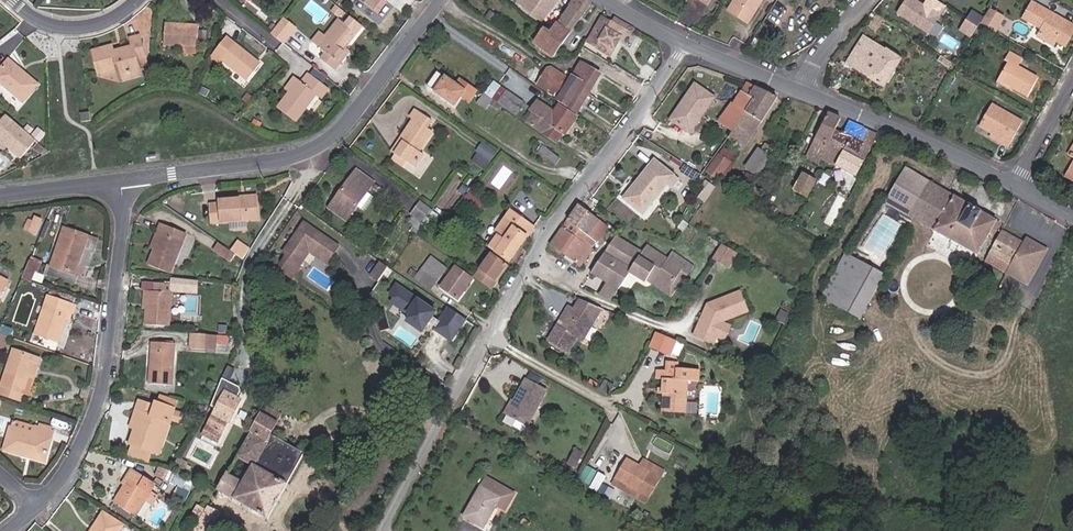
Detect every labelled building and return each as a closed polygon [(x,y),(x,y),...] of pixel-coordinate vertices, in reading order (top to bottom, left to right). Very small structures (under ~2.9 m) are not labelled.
[(383,0),(359,0),(357,2),(372,13),(383,0)] [(561,0),(516,0),(544,20),(561,0)] [(588,11),(595,0),(577,0),(575,3),(588,11)] [(749,18),(760,0),(736,0),(732,7),(749,18)] [(929,0),(910,0),(904,9),(935,29),(946,11),(929,0)] [(1043,0),(1040,0),(1031,15),(1042,22),(1044,19),(1051,23),(1048,29),(1065,39),(1065,37),(1072,42),(1072,17),(1043,0)] [(1013,11),(998,2),(991,15),(989,18),(1004,27),(1013,11)] [(538,42),(558,54),(588,11),(575,3),(556,31),(554,33),(547,29),(538,42)] [(989,18),(991,15),(980,8),(975,16),(986,23),(989,18)] [(593,36),(616,49),(631,22),(633,19),(620,12),(617,18),(607,12),(593,36)] [(980,32),(986,23),(975,16),(969,25),(980,32)] [(352,38),(334,23),(323,36),(314,47),(321,53),(315,60),(331,73),(337,66),(334,63),(341,54),(340,54),(342,51),(352,38)] [(271,40),(282,49),(294,33),(283,25),(271,40)] [(166,46),(197,50),(199,31),(168,27),(166,46)] [(1063,42),(1065,39),(1048,29),(1045,32),(1063,42)] [(909,54),(871,30),(853,58),(891,82),(909,54)] [(308,42),(314,47),(323,36),(318,31),(308,42)] [(126,80),(146,72),(143,65),(150,62),(143,42),(135,44),(138,51),(118,58),(116,52),(97,58),(104,77),(122,71),(126,80)] [(246,85),(260,71),(229,45),(214,62),(220,68),(223,65),(246,85)] [(1037,91),(1047,74),(1027,62),(1031,56),(1018,48),(1013,56),(1016,58),(1008,72),(1023,80),(1022,82),(1037,91)] [(346,54),(342,51),(340,54),(341,54),(334,63),(337,66),(346,54)] [(958,58),(948,51),(945,56),(955,62),(958,58)] [(562,96),(581,109),(607,66),(588,54),(574,75),(554,62),(548,70),(542,79),(558,90),(560,87),(566,91),(562,96)] [(542,79),(548,70),(538,64),(532,72),(542,79)] [(467,89),(474,93),(480,85),(464,75),(459,83),(440,70),(430,84),(458,102),(467,89)] [(42,95),(27,82),(25,85),(10,72),(0,83),(0,88),(27,111),(42,95)] [(128,84),(148,78),(146,72),(126,80),(128,84)] [(1022,82),(1023,80),(1008,72),(1006,76),(1021,85),(1022,82)] [(520,112),(527,101),(492,77),(484,88),(520,112)] [(722,91),(702,78),(691,94),(695,96),(691,102),(682,115),(697,126),(722,91)] [(282,109),(301,122),(320,98),(326,102),(334,92),(314,79),(307,89),(302,84),(292,96),(282,109)] [(762,97),(755,93),(760,84),(753,80),(738,103),(736,103),(724,119),(739,129),(762,97)] [(287,92),(292,96),(302,84),(297,81),(287,92)] [(755,93),(762,97),(769,88),(760,84),(755,93)] [(748,145),(762,124),(782,94),(769,88),(762,97),(739,129),(734,135),(748,145)] [(687,99),(691,102),(695,96),(691,94),(687,99)] [(533,118),(544,125),(556,107),(541,97),(534,107),(538,110),(533,118)] [(1010,134),(1019,139),(1032,113),(1002,97),(991,119),(1002,125),(1012,130),(1010,134)] [(567,129),(569,130),(580,112),(564,101),(559,109),(556,107),(544,125),(562,136),(567,129)] [(429,126),(434,119),(418,108),(413,115),(415,117),(413,121),(419,125),(432,134),(435,130),(429,126)] [(848,147),(840,143),(833,139),(839,127),(845,115),(832,110),(810,154),(824,161),(827,156),(841,163),(848,147)] [(26,163),(42,146),(12,119),(0,133),(0,140),(9,148),(12,151),(26,163)] [(875,148),(861,141),(869,125),(853,119),(848,128),(855,132),(848,147),(841,163),(862,173),(875,148)] [(80,131),(92,129),(91,121),(79,123),(80,131)] [(426,152),(422,149),(432,134),(419,125),(413,121),(404,133),(408,135),(397,150),(408,157),(418,164),(426,152)] [(1010,134),(1012,130),(1002,125),(1000,129),(1010,134)] [(833,139),(840,143),(847,130),(839,127),(833,139)] [(840,143),(848,147),(855,132),(848,128),(847,130),(840,143)] [(393,147),(397,150),(408,135),(404,133),(393,147)] [(775,153),(772,151),(777,144),(771,140),(766,147),(763,145),(749,163),(761,172),(775,153)] [(485,141),(472,160),(486,169),(499,150),(485,141)] [(560,161),(566,154),(547,142),(542,149),(560,161)] [(404,163),(408,157),(397,150),(393,156),(404,163)] [(711,168),(723,175),(734,158),(723,151),(711,168)] [(634,196),(651,208),(674,179),(680,183),(686,175),(680,171),(681,169),(661,155),(642,180),(645,182),(634,196)] [(93,160),(83,162),(84,168),(94,167),(93,160)] [(916,214),(930,188),(935,180),(911,166),(891,200),(916,214)] [(359,168),(332,205),(349,217),(359,204),(366,208),(375,195),(368,190),(374,183),(376,180),(359,168)] [(798,188),(810,195),(821,177),(808,170),(798,188)] [(715,185),(718,180),(713,176),(710,181),(712,183),(715,185)] [(632,194),(634,196),(645,182),(642,180),(632,194)] [(713,197),(722,183),(718,180),(715,185),(712,183),(706,192),(713,197)] [(1001,220),(1003,218),(963,195),(935,180),(930,188),(916,214),(984,252),(995,232),(1001,220)] [(235,206),(252,206),(252,198),(234,199),(235,203),(235,206)] [(411,220),(419,225),(433,205),(423,199),(414,211),(416,213),(411,220)] [(576,216),(588,224),(599,209),(587,200),(576,216)] [(207,223),(253,222),(252,206),(235,206),(235,203),(215,204),(216,207),(207,207),(207,223)] [(511,251),(535,218),(515,203),(491,237),(511,251)] [(596,229),(600,224),(607,214),(599,209),(588,224),(596,229)] [(600,224),(606,228),(613,218),(607,214),(600,224)] [(340,242),(303,215),(282,244),(286,247),(275,262),(288,271),(299,257),(295,255),(306,240),(329,257),(340,242)] [(589,239),(596,229),(588,224),(576,216),(568,226),(581,234),(589,239)] [(995,232),(998,233),(1004,221),(1001,220),(995,232)] [(29,237),(33,227),(26,223),(22,234),(29,237)] [(589,239),(596,244),(606,228),(600,224),(596,229),(589,239)] [(182,236),(157,226),(154,234),(159,236),(153,251),(148,265),(168,273),(182,236)] [(558,241),(571,250),(581,234),(568,226),(558,241)] [(1030,240),(1008,229),(991,261),(1034,283),(1052,246),(1032,236),(1030,240)] [(651,278),(657,269),(667,254),(652,244),(647,251),(620,233),(596,266),(625,285),(636,268),(651,278)] [(60,279),(64,270),(75,243),(54,234),(39,270),(60,279)] [(154,234),(148,249),(153,251),(159,236),(154,234)] [(571,250),(585,259),(596,244),(589,239),(581,234),(571,250)] [(743,248),(727,239),(719,254),(735,263),(743,248)] [(326,261),(329,257),(306,240),(295,255),(299,257),(306,246),(326,261)] [(210,250),(229,264),(234,257),(214,244),(210,250)] [(475,273),(489,282),(508,257),(494,247),(475,273)] [(695,272),(700,264),(685,254),(678,250),(673,258),(667,254),(657,269),(679,284),(689,269),(695,272)] [(440,275),(447,264),(430,253),(423,265),(440,275)] [(382,255),(373,270),(380,275),(390,260),(382,255)] [(893,278),(854,258),(832,301),(870,323),(893,278)] [(12,285),(24,289),(28,279),(21,276),(26,265),(21,263),(12,285)] [(443,282),(461,294),(474,275),(456,263),(443,282)] [(416,276),(433,286),(440,275),(423,265),(416,276)] [(60,279),(66,281),(69,272),(64,270),(60,279)] [(618,296),(625,285),(614,278),(607,289),(618,296)] [(144,329),(168,332),(173,291),(158,288),(157,295),(154,295),(152,306),(147,305),(146,312),(144,329)] [(725,319),(726,318),(752,308),(744,288),(711,300),(712,304),(711,307),(707,307),(696,332),(715,341),(718,333),(725,319)] [(583,334),(601,302),(580,292),(574,302),(568,299),(563,308),(568,312),(562,322),(557,319),(548,334),(568,346),(577,330),(583,334)] [(147,305),(152,306),(154,295),(144,294),(142,311),(146,312),(147,305)] [(421,295),(409,313),(426,324),(425,334),(411,356),(431,369),(442,353),(440,351),(445,343),(444,340),(446,337),(450,337),(445,311),(421,295)] [(26,338),(49,345),(59,315),(64,317),(66,310),(38,300),(26,338)] [(718,333),(726,337),(733,323),(725,319),(718,333)] [(661,326),(654,338),(674,347),(679,335),(661,326)] [(679,335),(674,347),(682,351),(687,338),(679,335)] [(191,358),(209,359),(210,342),(193,340),(191,358)] [(209,359),(220,360),(221,350),(222,343),(210,342),(209,359)] [(221,350),(234,351),(234,344),(222,343),(221,350)] [(140,386),(163,388),(167,349),(149,347),(146,370),(142,370),(140,386)] [(23,377),(17,376),(21,359),(0,353),(0,399),(17,402),(23,377)] [(23,377),(26,378),(30,361),(21,359),(17,376),(23,377)] [(694,410),(698,378),(687,377),(688,369),(667,366),(666,376),(674,377),(673,384),(672,391),(673,391),(672,408),(694,410)] [(504,405),(524,416),(543,382),(524,372),(504,405)] [(611,386),(615,378),(605,373),(601,380),(611,386)] [(239,410),(243,404),(242,400),(224,388),(208,412),(213,415),(200,442),(214,451),(227,432),(228,433),(240,415),(242,412),(239,410)] [(221,486),(271,513),(308,449),(272,428),(283,408),(266,398),(264,405),(261,412),(258,419),(245,440),(221,486)] [(152,409),(169,415),(171,408),(154,403),(152,409)] [(153,439),(161,441),(169,415),(152,409),(151,412),(131,406),(128,416),(133,418),(130,428),(136,429),(134,436),(130,435),(126,449),(149,456),(153,439)] [(130,435),(134,436),(136,429),(130,428),(133,418),(128,416),(122,433),(130,435)] [(33,456),(47,432),(32,423),(26,432),(6,421),(0,431),(0,442),(16,450),(18,447),(33,456)] [(149,456),(156,458),(161,441),(153,439),(149,456)] [(647,489),(659,472),(639,460),(627,452),(611,476),(632,490),(637,483),(647,489)] [(659,472),(663,466),(644,453),(639,460),(659,472)] [(588,475),(596,463),(586,457),(579,469),(588,475)] [(184,466),(175,460),(170,468),(183,475),(186,470),(182,468),(184,466)] [(147,482),(164,486),(166,471),(163,469),(149,467),(147,482)] [(136,502),(141,494),(147,484),(124,471),(119,480),(122,482),(117,491),(108,505),(127,517),(136,502)] [(164,486),(175,489),(180,480),(166,471),(164,486)] [(488,515),(496,502),(501,494),(509,498),(514,489),(486,473),(466,508),(480,516),(482,512),(488,515)] [(112,488),(117,491),(122,482),(119,480),(117,479),(112,488)] [(648,489),(647,489),(637,483),(632,490),(644,496),(648,489)] [(136,502),(144,508),(150,500),(141,494),(136,502)] [(496,502),(504,506),(509,498),(501,494),(496,502)] [(223,509),(211,502),(195,530),(210,530),(223,509)] [(95,521),(88,530),(109,530),(95,521)]
